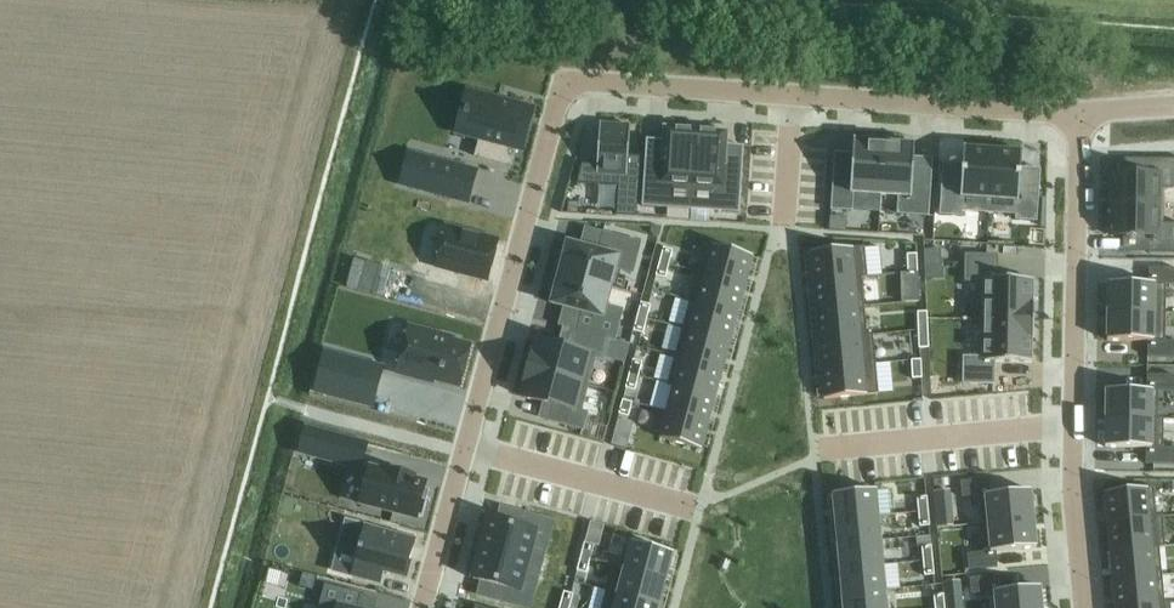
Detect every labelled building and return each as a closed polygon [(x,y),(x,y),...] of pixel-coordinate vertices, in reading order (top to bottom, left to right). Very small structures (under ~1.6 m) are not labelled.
[(472,93),(462,133),(481,138),(476,156),(511,166),(516,148),(522,149),(533,109),(472,93)] [(582,165),(577,184),(618,187),(616,216),(636,218),(641,157),(628,156),(630,126),(600,124),(597,166),(582,165)] [(645,160),(642,207),(690,210),(696,130),(664,127),(664,140),(662,162),(645,160)] [(696,130),(690,210),(739,213),(742,167),(725,166),(726,145),(727,135),(727,132),(696,130)] [(833,179),(831,209),(852,211),(853,193),(881,195),(885,138),(866,137),(866,141),(854,141),(853,153),(851,180),(833,179)] [(885,138),(881,195),(899,196),(897,214),(928,216),(930,185),(913,184),(914,157),(915,145),(903,144),(903,139),(885,138)] [(961,187),(960,211),(962,212),(989,213),(993,150),(964,148),(963,164),(961,187)] [(993,150),(989,213),(1016,215),(1015,220),(1037,222),(1039,191),(1019,190),(1021,168),(1022,152),(993,150)] [(426,158),(418,189),(468,202),(476,171),(426,158)] [(1109,205),(1162,206),(1162,188),(1173,188),(1173,159),(1149,158),(1149,175),(1110,174),(1109,205)] [(942,186),(940,215),(961,217),(962,212),(960,211),(961,187),(942,186)] [(567,213),(570,213),(578,214),(579,202),(568,202),(567,213)] [(1109,235),(1148,236),(1148,253),(1173,253),(1173,224),(1161,224),(1162,206),(1109,205),(1109,235)] [(446,227),(436,266),(487,280),(498,240),(446,227)] [(560,253),(555,272),(611,287),(616,269),(633,273),(641,243),(602,233),(597,251),(580,246),(568,243),(565,255),(560,253)] [(705,243),(698,271),(745,284),(753,255),(705,243)] [(865,246),(810,252),(813,282),(862,277),(862,278),(868,278),(865,246)] [(664,248),(660,262),(669,264),(673,250),(664,248)] [(917,254),(907,254),(908,273),(918,272),(917,254)] [(966,256),(966,281),(985,281),(984,320),(1034,321),(1034,304),(1032,304),(1033,279),(996,279),(996,257),(966,256)] [(660,262),(656,276),(666,278),(669,264),(660,262)] [(1149,283),(1166,284),(1173,285),(1173,268),(1149,268),(1149,283)] [(698,271),(690,300),(738,313),(745,284),(698,271)] [(555,272),(550,291),(555,292),(551,303),(563,307),(581,311),(576,329),(609,338),(609,339),(615,340),(623,310),(606,305),(611,287),(555,272)] [(918,273),(903,273),(904,284),(918,284),(918,273)] [(862,277),(813,282),(815,311),(865,306),(862,278),(862,277)] [(1108,283),(1108,312),(1166,313),(1166,284),(1149,283),(1108,283)] [(690,300),(683,329),(730,341),(738,313),(690,300)] [(641,303),(637,317),(647,319),(651,305),(641,303)] [(865,306),(815,311),(818,340),(867,335),(867,334),(865,306)] [(927,312),(917,312),(918,330),(928,330),(927,312)] [(1108,312),(1107,340),(1148,341),(1165,341),(1166,313),(1108,312)] [(637,317),(634,331),(643,334),(647,319),(637,317)] [(964,358),(964,383),(994,384),(994,361),(1031,360),(1032,337),(1034,337),(1034,321),(984,320),(983,358),(964,358)] [(410,326),(397,373),(428,381),(428,377),(459,385),(470,346),(451,341),(452,337),(410,326)] [(533,354),(529,369),(588,385),(595,358),(603,360),(609,339),(609,338),(576,329),(570,327),(564,348),(558,346),(538,341),(535,354),(533,354)] [(683,329),(675,357),(722,370),(730,341),(683,329)] [(928,330),(918,330),(919,348),(929,348),(928,330)] [(867,335),(818,340),(821,369),(876,364),(873,333),(867,334),(867,335)] [(1147,357),(1173,357),(1173,341),(1165,341),(1148,341),(1147,357)] [(326,352),(316,390),(372,405),(382,368),(326,352)] [(675,357),(667,386),(673,387),(715,398),(722,370),(675,357)] [(633,360),(629,374),(639,377),(643,362),(633,360)] [(921,360),(911,360),(912,379),(922,378),(921,360)] [(876,364),(821,369),(824,399),(879,394),(876,364)] [(527,384),(523,397),(543,402),(551,405),(547,420),(583,430),(588,412),(581,411),(588,385),(529,369),(525,383),(527,384)] [(629,374),(626,388),(635,391),(639,377),(629,374)] [(1147,390),(1159,390),(1159,391),(1173,391),(1173,375),(1147,375),(1147,390)] [(673,387),(666,413),(708,424),(715,398),(673,387)] [(1106,390),(1106,418),(1158,419),(1158,418),(1159,391),(1159,390),(1147,390),(1106,390)] [(623,400),(619,414),(629,417),(632,402),(623,400)] [(666,413),(659,438),(701,449),(708,424),(666,413)] [(1106,418),(1105,447),(1146,448),(1163,448),(1164,418),(1158,418),(1158,419),(1106,418)] [(306,427),(299,452),(360,468),(367,444),(306,427)] [(626,449),(628,440),(613,436),(611,444),(626,449)] [(1146,463),(1173,464),(1173,448),(1163,448),(1146,448),(1146,463)] [(371,469),(361,504),(417,519),(418,516),(423,518),(427,501),(422,499),(426,484),(414,480),(415,477),(388,470),(388,473),(371,469)] [(989,479),(960,482),(962,498),(979,496),(979,495),(991,494),(989,479)] [(1154,487),(1105,492),(1108,522),(1157,518),(1157,516),(1154,487)] [(876,490),(833,494),(835,520),(878,516),(876,490)] [(991,494),(979,495),(979,496),(982,524),(1034,519),(1031,490),(991,494)] [(927,497),(917,498),(918,512),(928,511),(927,497)] [(928,511),(918,512),(920,527),(930,526),(928,511)] [(481,533),(477,550),(529,564),(533,548),(547,551),(555,523),(526,516),(521,531),(488,523),(485,534),(481,533)] [(878,516),(835,520),(838,545),(881,540),(878,516)] [(1157,518),(1108,522),(1110,551),(1159,547),(1160,547),(1165,547),(1162,516),(1157,516),(1157,518)] [(347,521),(340,546),(359,551),(353,575),(380,582),(383,571),(407,578),(410,565),(408,564),(414,541),(378,531),(379,527),(345,518),(345,520),(347,521)] [(1034,519),(982,524),(985,552),(985,553),(996,551),(1037,548),(1034,519)] [(626,540),(618,568),(624,570),(624,568),(666,580),(673,553),(626,540)] [(881,540),(838,545),(840,569),(883,565),(881,540)] [(585,543),(581,557),(590,559),(594,545),(585,543)] [(931,546),(922,547),(923,561),(933,560),(931,546)] [(1159,547),(1110,551),(1113,580),(1162,575),(1160,547),(1159,547)] [(472,567),(476,567),(473,578),(506,588),(501,603),(520,607),(530,607),(538,583),(525,579),(529,564),(477,550),(472,567)] [(985,552),(967,554),(969,570),(998,567),(996,551),(985,553),(985,552)] [(581,557),(577,571),(587,573),(590,559),(581,557)] [(933,560),(923,561),(924,576),(934,575),(933,560)] [(883,565),(840,569),(842,594),(886,590),(883,566),(883,565)] [(618,593),(618,594),(659,605),(666,580),(624,568),(624,570),(618,593)] [(999,575),(970,578),(971,594),(994,592),(994,591),(1000,591),(999,575)] [(1113,580),(1116,607),(1126,607),(1165,604),(1165,603),(1162,575),(1113,580)] [(319,607),(321,607),(325,607),(358,607),(362,595),(362,594),(325,584),(319,607)] [(994,591),(994,592),(996,607),(1042,607),(1040,587),(1000,591),(994,591)] [(602,607),(659,607),(659,605),(618,594),(618,593),(607,590),(602,607)] [(842,594),(844,607),(887,607),(886,590),(842,594)] [(560,606),(570,607),(573,594),(564,592),(560,606)] [(934,595),(935,607),(945,607),(943,594),(934,595)]
